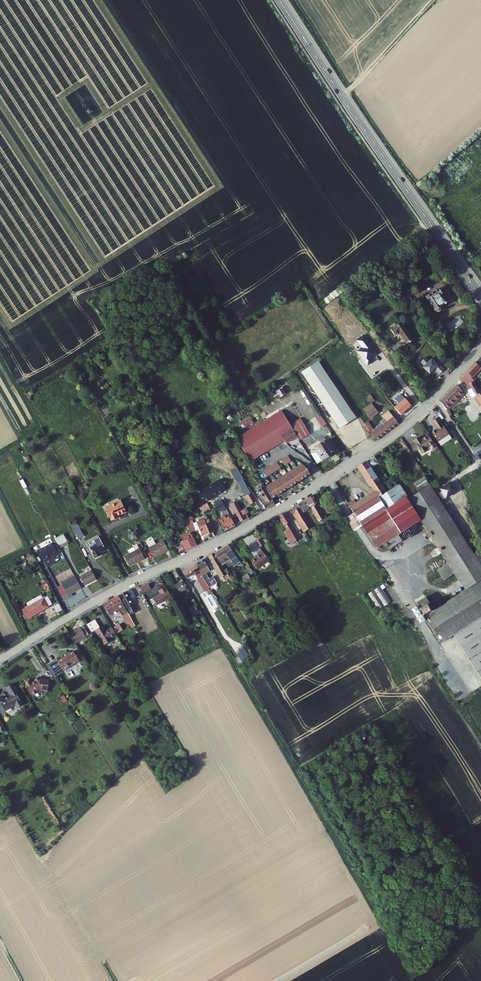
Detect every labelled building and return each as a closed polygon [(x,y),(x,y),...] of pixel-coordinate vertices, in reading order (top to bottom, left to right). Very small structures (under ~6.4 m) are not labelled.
[(422,237),(428,245),(432,243),(426,234),(422,237)] [(426,301),(436,316),(438,315),(440,317),(444,314),(442,312),(445,310),(443,308),(446,306),(441,298),(443,297),(440,292),(426,301)] [(403,305),(405,309),(412,305),(410,301),(403,305)] [(399,337),(407,346),(413,342),(400,324),(389,332),(395,339),(399,337)] [(441,375),(444,371),(438,366),(438,367),(435,365),(436,364),(432,361),(429,364),(425,360),(421,365),(425,368),(423,370),(430,376),(435,370),(441,375)] [(302,375),(339,430),(355,419),(319,364),(302,375)] [(472,381),(480,373),(480,371),(476,366),(468,374),(472,381)] [(369,374),(374,381),(378,378),(373,370),(369,374)] [(468,374),(464,380),(467,386),(473,382),(472,381),(468,374)] [(480,406),(480,394),(480,393),(479,390),(473,382),(467,386),(475,399),(476,398),(480,406)] [(282,388),(276,391),(279,398),(285,394),(282,388)] [(443,410),(444,413),(464,396),(457,388),(436,407),(441,412),(443,410)] [(390,402),(402,417),(414,408),(405,394),(401,398),(404,402),(399,405),(394,399),(390,402)] [(370,404),(366,407),(372,416),(377,413),(370,404)] [(362,410),(368,419),(372,416),(366,407),(362,410)] [(375,426),(377,429),(379,433),(385,429),(387,433),(397,426),(388,412),(381,416),(384,421),(375,426)] [(322,427),(326,424),(321,416),(316,419),(322,427)] [(240,444),(250,461),(259,455),(262,450),(283,438),(293,431),(284,417),(240,444)] [(251,419),(242,424),(245,429),(254,423),(251,419)] [(448,436),(436,419),(431,423),(436,430),(431,434),(437,443),(448,436)] [(295,423),(305,439),(309,436),(300,420),(295,423)] [(300,442),(305,439),(295,423),(290,426),(293,431),(298,439),(300,442)] [(364,425),(375,442),(387,433),(385,429),(379,433),(377,429),(372,432),(367,424),(364,425)] [(298,439),(293,431),(283,438),(285,441),(288,445),(298,439)] [(432,445),(426,437),(419,441),(417,439),(412,442),(420,455),(425,452),(424,451),(432,445)] [(285,441),(283,438),(262,450),(259,455),(285,441)] [(312,456),(318,466),(334,456),(327,443),(314,451),(316,453),(312,456)] [(287,456),(281,460),(285,466),(291,462),(287,456)] [(361,526),(374,549),(380,545),(394,537),(379,513),(384,511),(398,534),(419,521),(407,499),(409,497),(405,490),(402,492),(401,490),(414,482),(411,477),(385,494),(370,470),(377,465),(373,458),(358,468),(372,492),(377,499),(373,502),(368,495),(355,503),(341,479),(334,483),(352,513),(354,515),(357,512),(364,523),(360,525),(361,526)] [(276,463),(262,472),(265,477),(280,469),(276,463)] [(301,464),(297,467),(304,479),(310,476),(303,467),(301,464)] [(236,466),(229,470),(233,477),(240,473),(236,466)] [(297,467),(291,470),(298,482),(304,479),(297,467)] [(291,470),(286,474),(293,486),(298,482),(291,470)] [(411,477),(414,482),(423,476),(420,472),(411,477)] [(240,473),(233,477),(236,481),(243,478),(240,473)] [(286,474),(280,477),(287,489),(293,486),(286,474)] [(425,476),(413,482),(417,490),(429,484),(425,476)] [(280,477),(275,480),(282,492),(287,489),(280,477)] [(208,485),(197,491),(202,501),(226,488),(220,478),(208,485)] [(208,485),(205,479),(194,485),(197,491),(208,485)] [(275,480),(269,484),(276,496),(282,492),(275,480)] [(269,484),(264,487),(271,499),(276,496),(269,484)] [(428,485),(409,497),(407,499),(419,521),(446,565),(450,572),(472,554),(428,485)] [(261,503),(265,510),(274,505),(262,486),(257,489),(264,501),(261,503)] [(368,495),(373,502),(377,499),(372,492),(368,495)] [(312,497),(301,503),(304,508),(307,506),(314,501),(312,497)] [(209,502),(214,512),(218,510),(222,508),(217,498),(209,502)] [(106,508),(113,521),(119,518),(118,515),(125,512),(119,500),(106,508)] [(231,504),(239,522),(247,519),(245,514),(248,513),(246,509),(242,511),(237,501),(231,504)] [(299,525),(303,532),(309,529),(299,511),(301,509),(304,513),(309,510),(307,506),(304,508),(301,503),(289,511),(298,525),(299,525)] [(313,513),(319,521),(323,518),(318,510),(313,513)] [(379,513),(394,537),(398,534),(384,511),(379,513)] [(352,513),(351,514),(359,527),(361,526),(360,525),(364,523),(357,512),(354,515),(352,513)] [(281,533),(289,545),(299,540),(289,523),(290,522),(285,513),(277,518),(285,530),(281,533)] [(344,518),(352,531),(359,527),(351,514),(344,518)] [(217,521),(223,532),(234,526),(229,516),(225,519),(224,516),(217,521)] [(188,520),(184,522),(190,532),(197,528),(202,536),(212,530),(207,521),(203,523),(202,520),(192,525),(188,520)] [(70,525),(78,538),(84,535),(76,521),(70,525)] [(190,532),(189,531),(181,536),(184,541),(179,543),(180,545),(175,548),(174,544),(170,546),(175,554),(196,545),(190,532)] [(56,538),(60,546),(69,542),(64,534),(56,538)] [(399,543),(394,537),(380,545),(382,549),(385,547),(388,551),(399,543)] [(147,547),(151,555),(158,552),(159,554),(168,549),(162,539),(155,543),(153,539),(146,543),(148,547),(147,547)] [(256,542),(260,548),(265,545),(261,539),(256,542)] [(89,548),(94,558),(99,555),(97,552),(104,549),(100,541),(89,548)] [(215,552),(222,565),(229,561),(233,567),(239,563),(229,545),(215,552)] [(124,557),(129,566),(140,560),(142,562),(146,560),(139,549),(124,557)] [(208,555),(223,580),(228,577),(214,553),(208,555)] [(251,562),(257,570),(269,562),(262,553),(258,556),(259,557),(251,562)] [(472,554),(450,572),(452,576),(463,594),(432,612),(424,598),(414,605),(438,646),(454,637),(479,678),(480,677),(480,569),(472,554)] [(193,564),(194,566),(206,584),(211,581),(206,572),(210,570),(203,558),(193,564)] [(64,569),(71,565),(68,561),(61,565),(64,569)] [(435,571),(440,580),(450,572),(446,565),(435,571)] [(183,572),(187,578),(194,574),(204,591),(208,589),(206,584),(194,566),(183,572)] [(249,572),(251,575),(254,573),(249,567),(245,570),(247,573),(249,572)] [(80,575),(85,585),(96,579),(91,569),(80,575)] [(440,580),(442,582),(452,576),(450,572),(440,580)] [(243,577),(247,584),(253,580),(248,574),(243,577)] [(64,588),(63,589),(68,598),(73,595),(73,593),(83,587),(77,577),(63,585),(64,588)] [(45,593),(50,590),(45,580),(41,583),(45,593)] [(176,584),(181,593),(189,589),(184,580),(176,584)] [(139,588),(141,593),(151,588),(148,582),(139,588)] [(165,584),(158,588),(160,592),(152,596),(156,603),(171,595),(165,584)] [(367,595),(376,612),(388,605),(381,592),(387,588),(385,584),(367,595)] [(216,587),(211,590),(214,595),(219,592),(216,587)] [(131,589),(125,592),(128,598),(134,595),(131,589)] [(119,595),(131,614),(135,611),(128,598),(125,592),(119,595)] [(22,607),(27,617),(49,605),(48,604),(51,602),(47,594),(22,607)] [(117,596),(103,604),(106,609),(107,609),(111,615),(119,611),(124,620),(126,619),(127,622),(128,621),(131,627),(134,625),(117,596)] [(95,630),(104,646),(111,642),(110,639),(116,636),(111,628),(105,631),(102,626),(99,627),(94,619),(86,625),(90,633),(95,630)] [(118,624),(111,628),(115,634),(121,630),(118,624)] [(84,635),(87,634),(82,625),(79,627),(84,635)] [(67,633),(73,643),(85,636),(84,635),(79,627),(79,626),(67,633)] [(72,663),(78,660),(73,652),(68,654),(67,653),(65,652),(61,654),(61,656),(60,656),(61,657),(57,660),(60,664),(59,664),(62,670),(67,667),(72,664),(72,663)] [(235,658),(238,664),(250,658),(247,652),(235,658)] [(125,659),(131,669),(135,667),(129,657),(125,659)] [(28,678),(23,681),(30,693),(35,690),(37,691),(39,690),(39,688),(45,689),(47,678),(37,676),(37,675),(32,678),(33,679),(29,681),(28,678)] [(11,682),(4,686),(7,692),(5,693),(6,694),(3,696),(0,695),(0,705),(2,709),(12,703),(15,706),(21,703),(13,690),(15,689),(11,682)]
